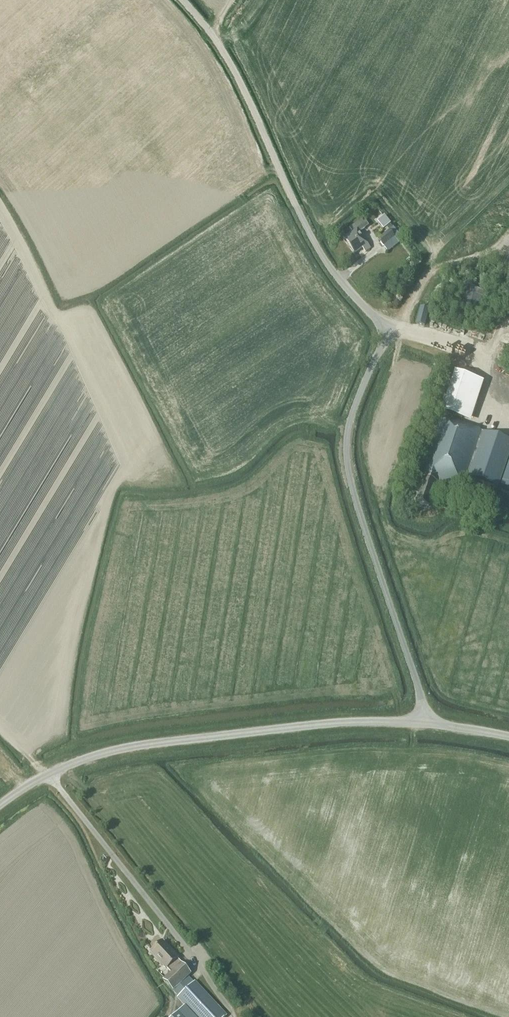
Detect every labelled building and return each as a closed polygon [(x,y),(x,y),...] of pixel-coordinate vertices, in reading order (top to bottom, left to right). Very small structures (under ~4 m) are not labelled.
[(384,216),(377,221),(383,229),(390,224),(384,216)] [(366,252),(371,249),(359,233),(368,226),(363,218),(349,228),(353,233),(343,240),(354,255),(364,248),(366,252)] [(393,227),(378,239),(383,247),(394,238),(398,244),(403,240),(393,227)] [(464,290),(478,294),(480,288),(465,284),(464,290)] [(424,326),(429,309),(420,307),(416,324),(424,326)] [(441,412),(460,419),(474,379),(455,373),(441,412)] [(508,452),(508,440),(442,418),(422,478),(424,478),(415,502),(429,507),(435,488),(449,492),(450,489),(453,490),(454,485),(462,488),(466,477),(497,487),(508,452)] [(179,957),(173,951),(172,952),(162,942),(151,953),(166,969),(167,969),(171,973),(181,963),(177,959),(179,957)] [(181,963),(171,973),(163,981),(173,991),(188,977),(191,974),(181,963)] [(195,981),(193,983),(188,977),(173,991),(178,997),(177,998),(185,1006),(195,1016),(225,1016),(227,1015),(195,981)] [(185,1006),(173,1016),(195,1016),(185,1006)]
